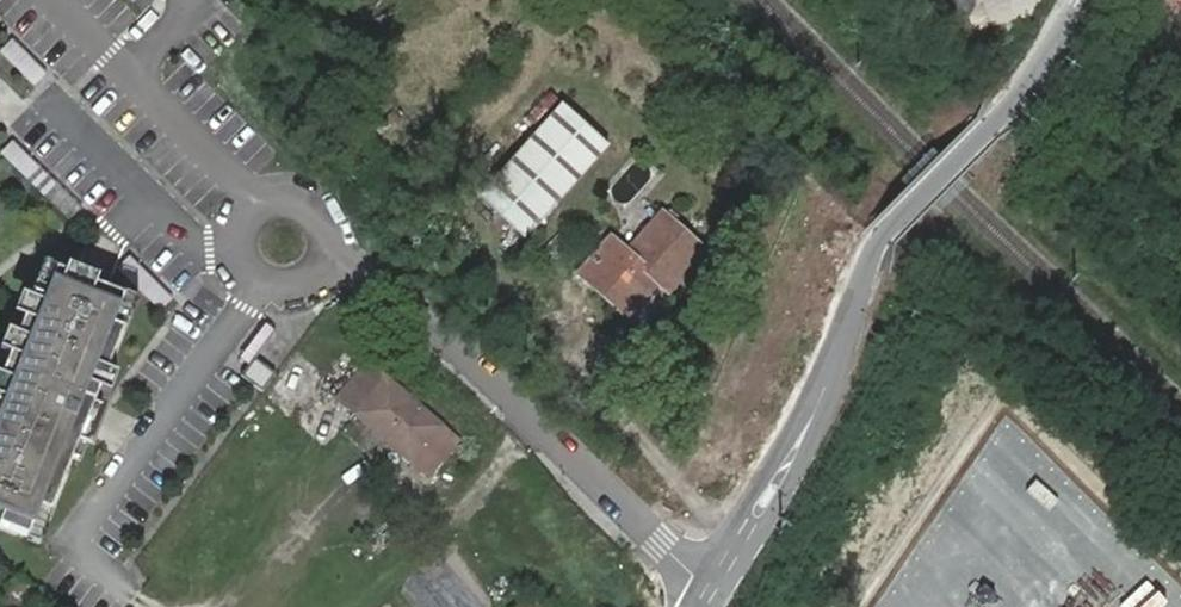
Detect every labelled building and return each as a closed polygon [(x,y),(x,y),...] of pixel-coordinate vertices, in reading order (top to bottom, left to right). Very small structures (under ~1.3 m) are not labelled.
[(609,146),(561,104),(482,195),(529,237),(609,146)] [(626,255),(610,241),(579,276),(628,319),(658,284),(667,292),(703,253),(661,216),(626,255)] [(50,264),(0,388),(0,524),(41,540),(89,420),(138,300),(92,281),(50,264)] [(261,359),(248,377),(265,390),(278,372),(261,359)] [(339,398),(412,463),(431,440),(442,427),(369,362),(339,398)] [(530,594),(516,606),(542,606),(530,594)]
